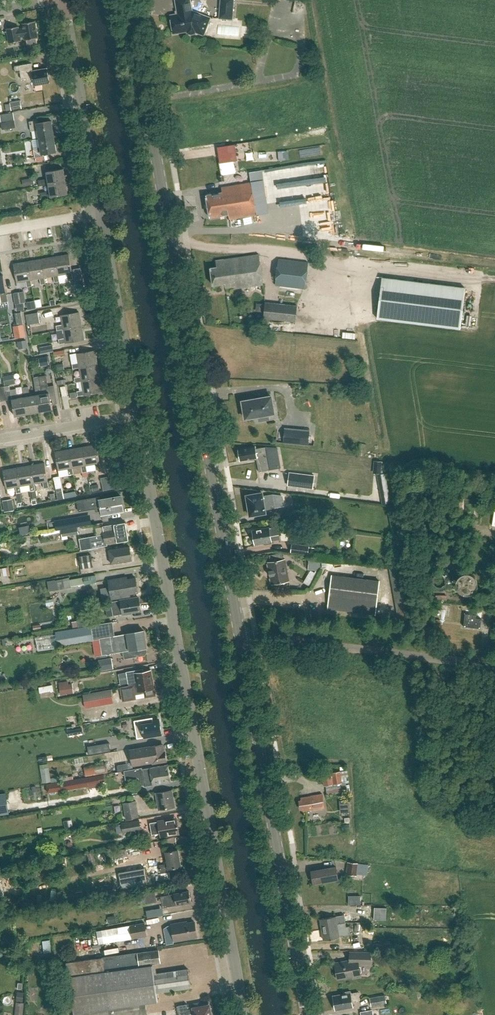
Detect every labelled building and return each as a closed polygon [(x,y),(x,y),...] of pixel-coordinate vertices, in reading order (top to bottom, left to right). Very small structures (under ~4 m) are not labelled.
[(181,15),(173,16),(176,30),(182,29),(183,33),(190,31),(190,33),(193,35),(197,34),(199,29),(207,32),(212,19),(196,12),(194,12),(192,0),(178,0),(181,15)] [(235,0),(221,0),(220,18),(233,19),(235,0)] [(21,41),(20,37),(25,36),(26,40),(27,40),(28,45),(38,43),(37,38),(38,38),(35,21),(23,23),(24,28),(19,29),(19,27),(7,29),(9,43),(21,41)] [(32,64),(19,66),(14,67),(15,74),(21,73),(22,80),(27,79),(28,81),(34,80),(35,85),(50,83),(47,69),(33,71),(32,64)] [(10,104),(11,111),(22,109),(21,102),(10,104)] [(54,136),(52,121),(38,123),(38,120),(29,122),(31,131),(38,130),(39,138),(54,136)] [(2,130),(16,128),(14,121),(1,123),(2,130)] [(43,154),(57,152),(54,136),(39,138),(40,147),(34,148),(35,158),(44,156),(43,154)] [(234,161),(220,163),(222,175),(224,175),(236,173),(234,161)] [(65,182),(63,169),(47,172),(48,179),(38,181),(39,187),(49,185),(65,182)] [(259,171),(253,173),(255,182),(261,181),(259,171)] [(31,178),(22,179),(23,186),(32,184),(31,178)] [(41,199),(68,195),(65,182),(49,185),(50,191),(40,193),(41,199)] [(206,196),(210,218),(228,214),(229,220),(256,215),(251,183),(221,188),(222,193),(206,196)] [(73,279),(69,255),(55,258),(58,276),(59,276),(68,274),(69,280),(73,279)] [(216,261),(217,268),(211,268),(213,285),(225,283),(225,287),(235,286),(235,289),(263,285),(258,255),(216,261)] [(45,278),(54,276),(55,283),(60,282),(59,276),(58,276),(55,258),(41,260),(45,278)] [(278,259),(275,286),(304,289),(308,263),(278,259)] [(31,280),(40,279),(41,285),(46,284),(45,278),(41,260),(28,263),(31,280)] [(28,263),(14,265),(17,283),(26,281),(28,288),(32,287),(31,280),(28,263)] [(3,276),(0,276),(0,294),(1,294),(2,303),(7,302),(8,302),(3,276)] [(376,317),(460,328),(465,289),(381,279),(376,317)] [(27,302),(25,291),(14,293),(16,304),(27,302)] [(0,294),(0,310),(8,309),(7,302),(2,303),(1,294),(0,294)] [(27,303),(28,310),(36,309),(34,302),(27,303)] [(264,302),(263,318),(295,322),(297,306),(264,302)] [(38,312),(26,314),(28,325),(40,322),(38,312)] [(82,326),(79,312),(61,315),(63,325),(57,326),(57,331),(64,330),(64,329),(82,326)] [(16,338),(26,336),(22,313),(15,314),(17,326),(14,327),(16,338)] [(59,340),(60,345),(84,340),(82,326),(64,329),(64,330),(65,339),(59,340)] [(53,345),(41,347),(42,353),(54,351),(53,345)] [(98,365),(95,351),(77,354),(79,363),(73,364),(73,369),(80,368),(98,365)] [(49,358),(40,359),(41,366),(50,365),(49,358)] [(80,368),(81,377),(75,378),(76,383),(82,382),(100,378),(98,365),(80,368)] [(11,375),(3,376),(5,385),(13,384),(11,375)] [(50,393),(43,395),(40,377),(34,378),(35,386),(37,396),(40,412),(52,410),(52,405),(58,404),(55,386),(49,387),(50,393)] [(78,397),(102,392),(100,378),(82,382),(84,391),(77,392),(78,397)] [(12,400),(15,417),(28,414),(25,398),(18,399),(16,389),(11,390),(10,386),(4,387),(6,401),(12,400)] [(37,396),(30,397),(29,387),(23,388),(25,398),(28,414),(40,412),(37,396)] [(242,401),(245,418),(258,416),(259,421),(269,419),(268,414),(274,413),(271,396),(242,401)] [(285,428),(283,443),(309,445),(310,430),(285,428)] [(101,469),(97,445),(83,448),(86,466),(87,465),(95,464),(96,470),(101,469)] [(240,460),(248,459),(248,460),(256,459),(258,471),(268,469),(264,447),(254,449),(254,447),(238,450),(239,451),(237,451),(238,456),(240,456),(240,460)] [(86,466),(83,448),(70,450),(73,468),(82,466),(83,473),(88,472),(87,465),(86,466)] [(70,450),(55,452),(59,470),(68,469),(69,475),(74,474),(73,468),(70,450)] [(49,488),(45,463),(31,466),(34,484),(43,482),(44,489),(49,488)] [(20,486),(21,486),(29,484),(30,491),(35,490),(34,484),(31,466),(17,468),(20,486)] [(17,468),(3,470),(6,488),(16,487),(17,493),(21,492),(22,492),(21,486),(20,486),(17,468)] [(289,473),(288,485),(313,488),(314,476),(289,473)] [(56,488),(58,499),(77,496),(76,491),(64,493),(63,486),(56,488)] [(272,494),(262,496),(262,493),(246,495),(249,516),(265,513),(265,510),(275,508),(272,494)] [(124,511),(123,505),(121,496),(100,500),(99,497),(77,501),(79,511),(96,508),(97,511),(102,510),(103,517),(109,516),(109,513),(124,511)] [(13,500),(3,502),(5,511),(14,510),(13,500)] [(284,521),(302,524),(303,518),(286,514),(284,521)] [(87,516),(56,522),(58,531),(70,528),(89,525),(87,516)] [(108,544),(129,540),(126,522),(104,526),(105,534),(81,539),(83,550),(108,545),(108,544)] [(78,527),(62,530),(63,536),(79,534),(78,527)] [(271,541),(270,536),(280,535),(279,527),(269,528),(253,531),(255,544),(271,541)] [(308,555),(309,546),(292,544),(291,553),(308,555)] [(132,560),(130,546),(104,551),(105,556),(106,560),(111,560),(112,563),(132,560)] [(270,576),(271,576),(272,584),(289,581),(285,559),(283,559),(282,553),(269,555),(270,561),(268,562),(270,570),(269,570),(270,576)] [(92,555),(80,557),(82,569),(94,567),(92,555)] [(12,566),(4,567),(5,576),(13,574),(12,566)] [(304,582),(311,586),(319,573),(316,571),(315,573),(311,571),(304,582)] [(455,582),(455,584),(455,585),(456,586),(456,588),(457,589),(457,590),(458,591),(459,592),(460,593),(461,593),(462,594),(464,594),(465,594),(466,595),(467,594),(469,594),(470,594),(471,593),(472,593),(473,592),(474,591),(475,590),(476,589),(476,588),(477,586),(477,585),(477,584),(477,583),(477,581),(476,580),(476,579),(475,578),(474,577),(473,576),(472,575),(471,574),(470,574),(469,573),(468,573),(466,573),(465,573),(464,573),(462,574),(461,574),(460,575),(459,576),(458,577),(457,578),(457,579),(456,580),(456,581),(455,582)] [(70,578),(56,580),(58,590),(72,587),(97,582),(96,575),(70,579),(70,578)] [(379,581),(332,575),(328,608),(375,614),(379,581)] [(432,579),(431,580),(432,581),(432,582),(432,583),(433,584),(433,585),(434,585),(435,586),(436,586),(437,586),(438,586),(439,586),(440,585),(441,585),(441,584),(442,583),(442,582),(442,581),(442,580),(442,579),(442,578),(441,577),(441,576),(440,576),(439,575),(438,575),(437,575),(436,575),(435,575),(434,576),(433,576),(433,577),(432,578),(432,579)] [(138,593),(135,577),(127,579),(127,576),(108,579),(112,599),(128,597),(127,594),(138,593)] [(112,604),(114,615),(123,614),(123,615),(132,614),(132,612),(141,611),(139,597),(109,602),(109,604),(112,604)] [(441,598),(438,601),(447,612),(450,610),(441,598)] [(463,626),(481,628),(482,619),(476,618),(477,615),(465,613),(463,626)] [(90,616),(78,618),(79,627),(91,625),(90,616)] [(127,634),(114,636),(111,622),(90,625),(90,626),(57,632),(59,646),(93,640),(100,639),(103,655),(107,654),(107,655),(111,655),(110,653),(116,652),(116,653),(124,652),(125,658),(136,656),(135,654),(137,654),(139,656),(145,655),(147,652),(146,648),(147,648),(144,630),(127,633),(127,634)] [(99,660),(100,671),(114,669),(112,658),(99,660)] [(153,680),(151,670),(144,671),(143,669),(127,672),(129,684),(153,680)] [(155,689),(154,689),(153,680),(129,684),(129,686),(121,688),(123,702),(136,699),(136,695),(145,693),(145,698),(156,696),(155,689)] [(61,695),(69,694),(68,684),(68,682),(59,683),(61,695)] [(44,693),(58,690),(56,683),(43,685),(44,693)] [(112,689),(84,694),(86,708),(114,703),(112,689)] [(153,718),(134,721),(137,739),(145,738),(145,739),(162,736),(159,720),(153,721),(153,718)] [(95,753),(111,751),(109,743),(94,745),(95,753)] [(153,762),(153,764),(167,761),(165,751),(164,752),(163,745),(131,750),(133,766),(153,762)] [(107,762),(85,766),(87,777),(109,773),(107,762)] [(145,787),(153,785),(171,782),(168,765),(150,768),(143,770),(142,768),(125,771),(126,777),(129,779),(132,779),(134,776),(143,774),(144,778),(142,779),(141,781),(141,784),(143,786),(145,785),(145,787)] [(49,767),(41,769),(43,784),(52,782),(49,767)] [(326,786),(342,784),(340,771),(332,773),(332,772),(315,774),(315,780),(323,778),(324,786),(326,786)] [(63,789),(77,787),(101,783),(100,782),(105,781),(104,775),(75,779),(62,782),(47,784),(48,792),(63,789)] [(175,806),(172,791),(157,793),(160,809),(175,806)] [(302,800),(299,801),(301,808),(303,808),(303,811),(323,808),(321,795),(301,798),(302,800)] [(139,817),(137,801),(124,803),(127,819),(139,817)] [(175,822),(175,819),(158,821),(158,822),(150,823),(152,835),(160,834),(161,837),(178,834),(177,831),(179,831),(177,821),(175,822)] [(140,820),(122,823),(123,833),(141,830),(140,820)] [(170,868),(182,867),(179,850),(167,852),(169,863),(157,865),(158,873),(171,870),(170,868)] [(358,863),(348,862),(346,874),(357,875),(358,863)] [(335,867),(311,871),(313,883),(338,879),(335,867)] [(119,872),(121,888),(147,884),(144,868),(119,872)] [(192,903),(190,891),(161,896),(163,907),(192,903)] [(148,903),(158,901),(156,892),(146,893),(148,903)] [(353,893),(352,900),(363,901),(364,894),(353,893)] [(375,907),(374,919),(386,920),(386,908),(375,907)] [(335,916),(320,919),(322,929),(331,927),(331,925),(336,924),(336,923),(342,922),(341,916),(336,917),(335,916)] [(339,937),(339,936),(351,934),(350,926),(346,927),(345,921),(342,922),(336,923),(336,924),(331,925),(331,927),(322,929),(324,940),(339,937)] [(148,936),(145,922),(92,931),(94,944),(99,943),(99,944),(120,941),(148,936)] [(195,922),(187,923),(187,922),(172,924),(174,941),(198,937),(195,922)] [(69,963),(76,1014),(147,1014),(146,1003),(158,1001),(157,992),(191,988),(189,969),(154,974),(153,966),(140,968),(140,966),(161,963),(159,950),(102,958),(69,963)] [(336,963),(339,979),(353,976),(353,978),(361,977),(358,961),(363,961),(363,963),(371,963),(371,953),(350,952),(350,960),(350,961),(345,962),(345,961),(336,963)] [(336,1010),(353,1007),(352,1001),(360,999),(358,992),(351,993),(350,993),(333,996),(336,1010)] [(385,995),(370,997),(371,1006),(386,1003),(385,995)] [(15,1014),(24,1014),(25,1003),(17,1002),(15,1014)] [(210,1003),(188,1007),(188,1004),(177,1006),(179,1014),(212,1014),(210,1003)]
